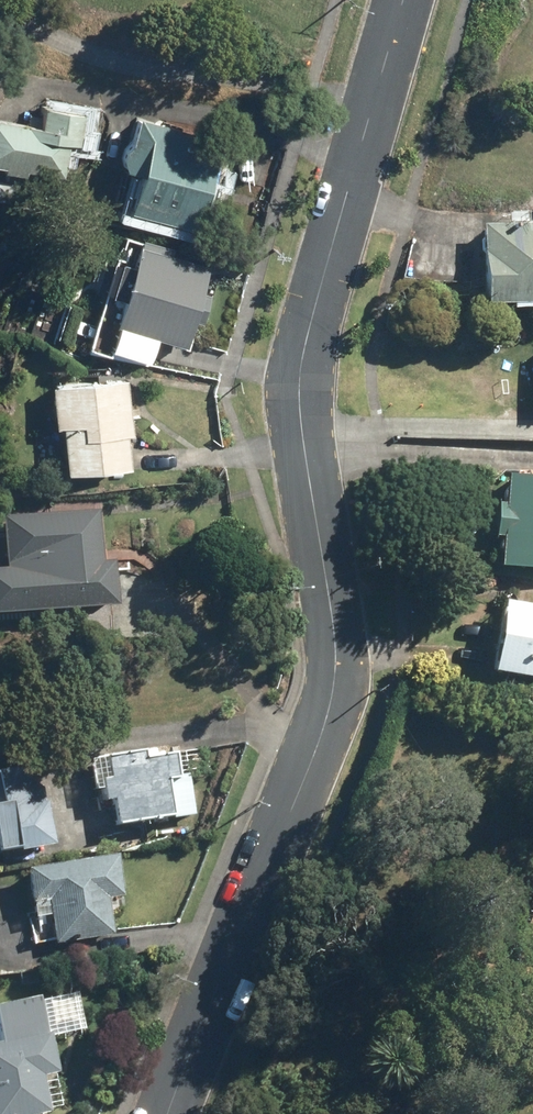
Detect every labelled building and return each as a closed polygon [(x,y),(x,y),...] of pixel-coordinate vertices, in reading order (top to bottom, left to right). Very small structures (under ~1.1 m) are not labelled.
[(35,104),(32,124),(0,119),(0,164),(57,173),(62,141),(73,142),(79,110),(35,104)] [(221,144),(131,119),(108,202),(197,227),(221,144)] [(482,306),(532,305),(532,224),(481,225),(482,306)] [(208,264),(139,244),(132,267),(119,263),(110,293),(124,297),(110,347),(149,359),(157,334),(184,342),(191,318),(202,321),(210,292),(201,289),(208,264)] [(126,377),(50,383),(53,428),(58,427),(62,471),(127,466),(124,434),(131,434),(126,377)] [(495,567),(532,571),(532,478),(503,475),(500,505),(492,504),(489,537),(498,538),(495,567)] [(26,514),(30,566),(0,568),(0,615),(112,607),(109,561),(88,562),(84,510),(26,514)] [(489,674),(532,680),(532,608),(498,603),(489,674)] [(92,780),(96,804),(104,803),(108,827),(188,814),(182,775),(171,776),(167,756),(136,761),(134,753),(97,759),(101,779),(92,780)] [(47,845),(34,779),(14,783),(11,769),(0,771),(0,855),(47,845)] [(21,869),(27,902),(44,899),(51,943),(110,934),(104,899),(119,896),(112,854),(21,869)] [(48,1113),(40,1074),(52,1072),(36,996),(0,1003),(0,1113),(41,1113),(48,1113)]
